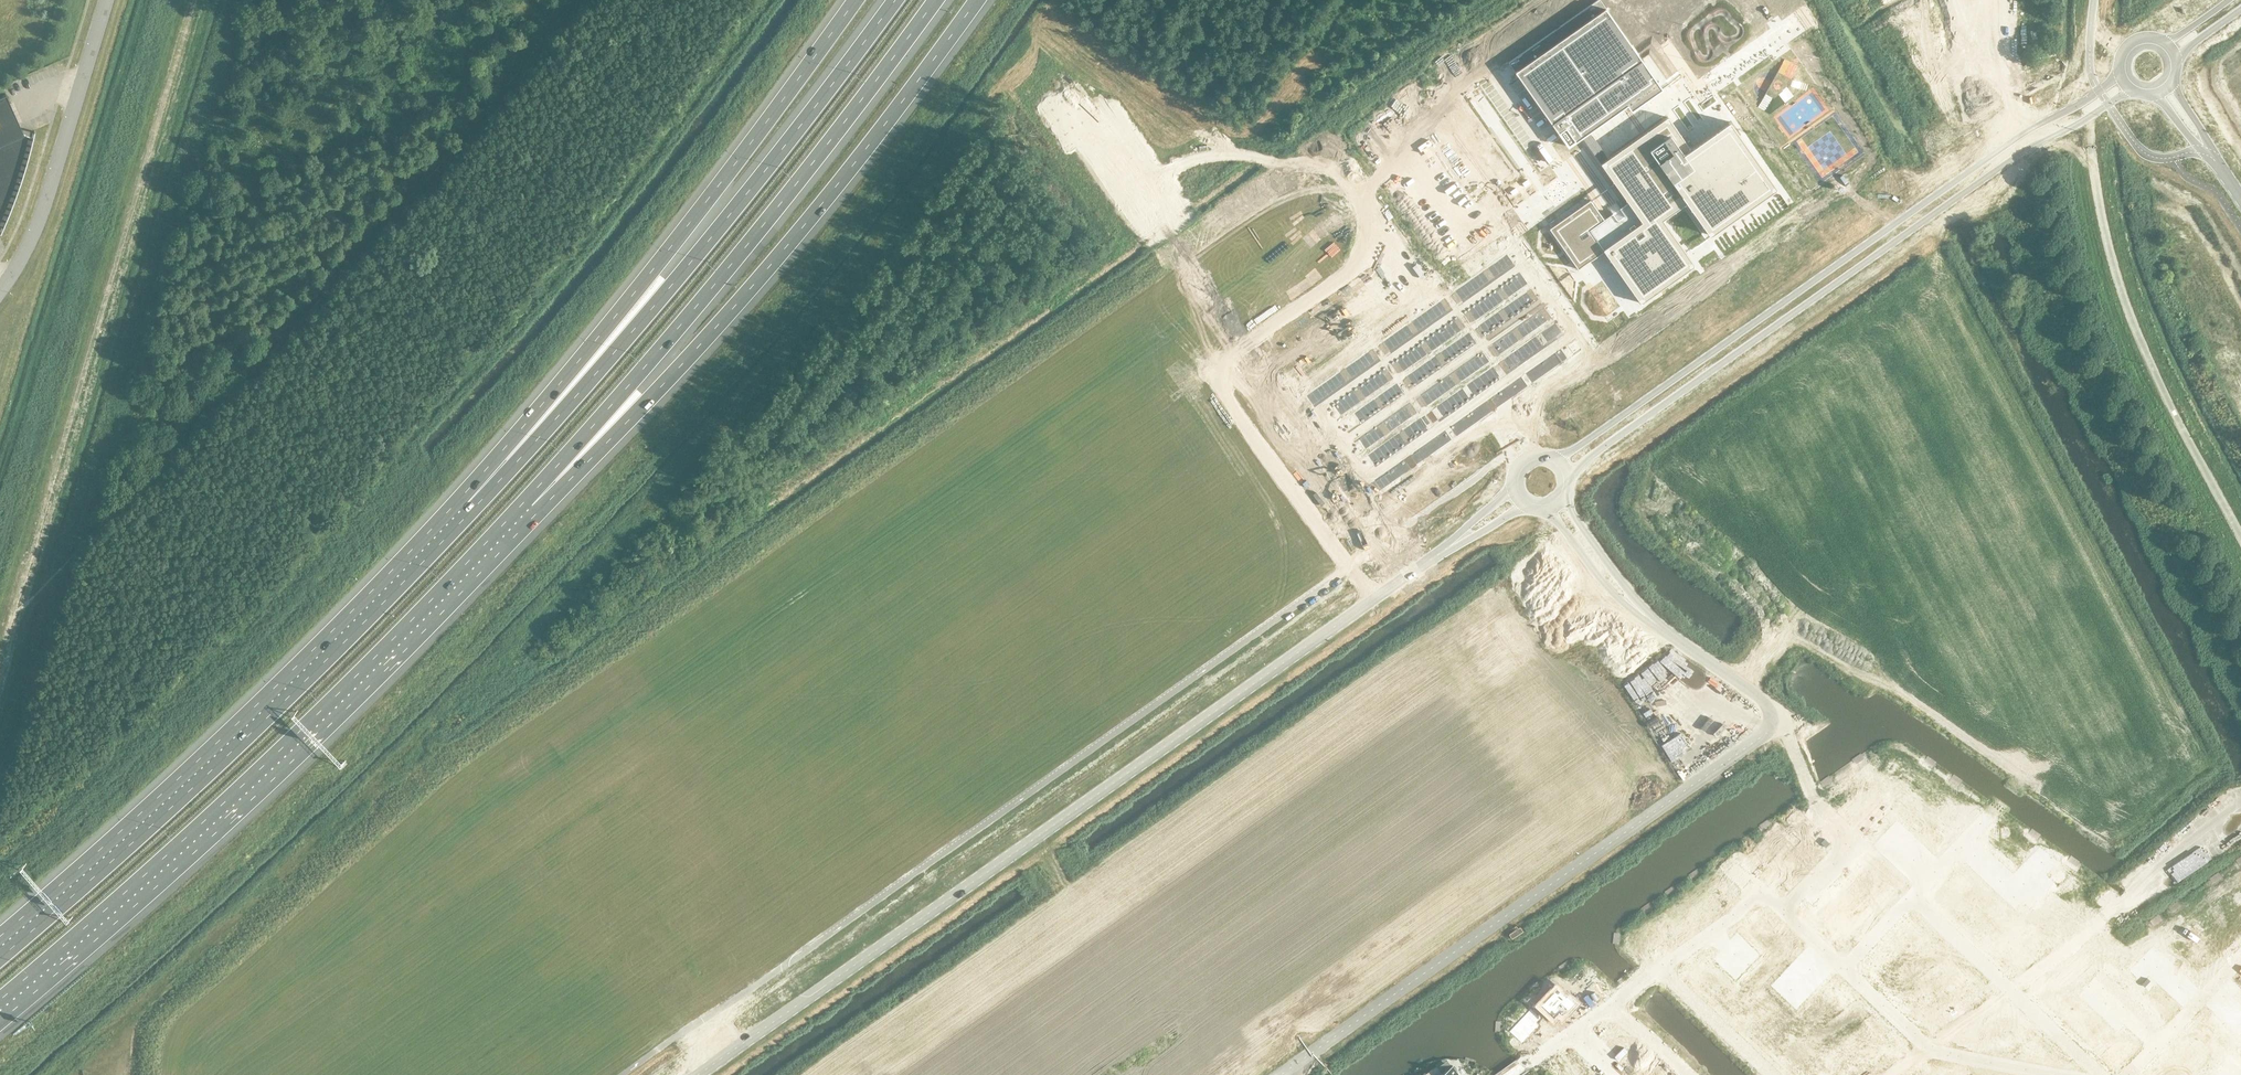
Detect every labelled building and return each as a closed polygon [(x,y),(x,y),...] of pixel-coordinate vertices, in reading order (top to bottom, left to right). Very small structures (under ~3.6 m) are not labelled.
[(1568,147),(1627,105),(1631,110),(1670,84),(1649,54),(1642,59),(1600,0),(1597,0),(1508,62),(1568,147)] [(5,94),(0,96),(0,175),(19,183),(20,182),(21,177),(22,175),(23,171),(24,169),(25,165),(26,163),(27,158),(27,156),(29,152),(30,146),(31,143),(32,139),(32,137),(23,134),(5,94)] [(1066,98),(1050,110),(1059,122),(1075,111),(1066,98)] [(1708,136),(1690,148),(1668,117),(1668,116),(1667,116),(1666,116),(1606,159),(1605,159),(1605,160),(1605,161),(1632,199),(1620,207),(1616,201),(1612,204),(1608,207),(1612,213),(1604,219),(1591,200),(1590,200),(1589,200),(1550,227),(1550,228),(1550,229),(1577,268),(1578,269),(1579,269),(1604,251),(1640,302),(1641,302),(1642,302),(1694,266),(1694,265),(1694,264),(1663,219),(1687,203),(1709,234),(1710,235),(1711,234),(1776,189),(1776,188),(1776,187),(1745,142),(1730,122),(1730,121),(1729,121),(1728,121),(1708,136)] [(0,175),(0,225),(3,226),(5,221),(6,219),(8,215),(8,213),(10,209),(11,206),(12,202),(13,200),(15,196),(15,194),(17,190),(18,188),(19,184),(19,183),(0,175)] [(1860,769),(1848,778),(1857,787),(1862,782),(1871,791),(1871,790),(1874,792),(1879,787),(1880,788),(1883,784),(1883,783),(1886,780),(1887,781),(1889,779),(1889,778),(1895,771),(1879,756),(1864,772),(1860,769)] [(1830,776),(1821,783),(1825,788),(1834,782),(1830,776)] [(1906,776),(1891,792),(1898,798),(1899,797),(1903,801),(1917,786),(1906,776)] [(1848,781),(1831,799),(1851,818),(1863,805),(1853,796),(1858,790),(1848,781)] [(1930,794),(1923,801),(1934,812),(1939,808),(1941,811),(1941,812),(1942,811),(1945,814),(1944,815),(1945,815),(1955,823),(1969,808),(1946,787),(1935,799),(1930,794)] [(1926,820),(1915,831),(1932,847),(1944,834),(1933,824),(1938,819),(1925,807),(1919,813),(1926,820)] [(1773,831),(1755,850),(1768,861),(1777,851),(1783,857),(1799,841),(1792,834),(1790,836),(1785,842),(1774,832),(1773,831)] [(1786,864),(1779,872),(1792,884),(1800,875),(1801,876),(1801,875),(1801,874),(1804,871),(1805,871),(1805,870),(1813,861),(1800,849),(1788,862),(1787,861),(1786,863),(1786,864)] [(1835,889),(1816,910),(1840,932),(1849,922),(1853,926),(1863,915),(1861,913),(1869,904),(1871,907),(1872,906),(1870,903),(1878,895),(1880,897),(1891,886),(1886,882),(1896,873),(1872,850),(1853,871),(1855,873),(1838,891),(1835,889)] [(1961,862),(1955,868),(1959,871),(1965,865),(1961,862)] [(1947,876),(1930,895),(1940,904),(1957,886),(1947,876)] [(1977,876),(1971,883),(1974,886),(1980,880),(1977,876)] [(1980,880),(1974,886),(1978,889),(1984,883),(1980,880)] [(2054,883),(2050,887),(2056,892),(2059,888),(2054,883)] [(1957,886),(1940,904),(1949,913),(1964,897),(1956,888),(1957,886)] [(2050,887),(2047,891),(2052,896),(2056,892),(2050,887)] [(1995,894),(1989,900),(1993,903),(1999,897),(1995,894)] [(2228,908),(2235,915),(2234,915),(2235,916),(2235,915),(2238,918),(2238,919),(2239,919),(2240,921),(2240,898),(2239,896),(2228,908)] [(1964,897),(1949,913),(1958,921),(1977,901),(1973,905),(1964,897)] [(1999,897),(1993,903),(1996,907),(2002,900),(1999,897)] [(2075,897),(2065,905),(2079,923),(2088,915),(2075,897)] [(1977,901),(1958,921),(1967,930),(1986,910),(1977,901)] [(1986,910),(1967,930),(1977,939),(1996,919),(1986,910)] [(2029,910),(2025,914),(2030,919),(2034,915),(2029,910)] [(2014,911),(2007,917),(2011,921),(2017,914),(2014,911)] [(1747,925),(1746,926),(1747,927),(1747,926),(1762,941),(1763,942),(1767,946),(1775,938),(1770,934),(1774,929),(1774,930),(1775,929),(1774,928),(1769,923),(1768,922),(1765,919),(1764,918),(1764,919),(1759,914),(1758,913),(1757,914),(1754,917),(1752,916),(1746,922),(1748,924),(1747,925)] [(2017,914),(2011,921),(2014,924),(2021,917),(2017,914)] [(1996,919),(1977,939),(1986,947),(2005,927),(2004,927),(2003,928),(1995,920),(1996,919)] [(2193,927),(2187,934),(2209,955),(2214,950),(2215,951),(2218,948),(2218,949),(2221,946),(2220,946),(2225,941),(2219,935),(2220,935),(2219,934),(2219,935),(2214,930),(2215,930),(2214,929),(2213,930),(2208,924),(2199,933),(2193,927)] [(2005,927),(1986,947),(1995,956),(2014,936),(2005,927)] [(2032,928),(2026,935),(2029,938),(2035,931),(2032,928)] [(2035,931),(2029,938),(2033,941),(2039,935),(2035,931)] [(2014,936),(1995,956),(2004,965),(2023,944),(2014,936)] [(2187,947),(2175,959),(2182,966),(2180,967),(2188,975),(2190,973),(2191,975),(2196,970),(2197,971),(2204,963),(2195,954),(2200,949),(2185,936),(2180,941),(2187,947)] [(1770,944),(1758,957),(1765,963),(1766,961),(1777,971),(1796,950),(1792,947),(1793,946),(1786,939),(1776,949),(1770,944)] [(2023,944),(2004,965),(2014,974),(2020,967),(2021,968),(2021,967),(2023,964),(2024,965),(2024,964),(2033,954),(2023,944)] [(2080,950),(2037,995),(2117,1071),(2143,1044),(2128,1029),(2118,1039),(2067,991),(2093,964),(2080,950)] [(1833,979),(1814,1000),(1824,1009),(1843,989),(1833,979)] [(1731,984),(1725,991),(1729,994),(1735,988),(1731,984)] [(1557,987),(1540,1004),(1554,1016),(1559,1011),(1562,1014),(1567,1008),(1568,1010),(1575,1002),(1567,995),(1566,996),(1557,987)] [(1843,989),(1824,1009),(1825,1009),(1828,1006),(1837,1014),(1853,998),(1843,989)] [(1737,990),(1720,1008),(1730,1017),(1747,999),(1737,990)] [(1853,998),(1837,1014),(1847,1023),(1862,1007),(1853,998)] [(1747,999),(1730,1017),(1740,1027),(1757,1009),(1747,999)] [(1803,1002),(1798,1007),(1802,1011),(1807,1006),(1803,1002)] [(1862,1007),(1847,1023),(1857,1032),(1872,1016),(1862,1007)] [(1530,1008),(1509,1031),(1521,1043),(1523,1041),(1523,1042),(1524,1041),(1523,1040),(1528,1036),(1529,1036),(1528,1035),(1536,1027),(1537,1027),(1537,1026),(1538,1025),(1536,1023),(1540,1017),(1530,1008)] [(1759,1011),(1753,1017),(1757,1021),(1763,1014),(1759,1011)] [(2209,1013),(2197,1025),(2197,1026),(2198,1025),(2207,1033),(2202,1039),(2210,1047),(2227,1030),(2226,1030),(2225,1030),(2219,1024),(2221,1022),(2213,1015),(2211,1017),(2208,1014),(2209,1013)] [(1763,1014),(1757,1021),(1760,1024),(1766,1017),(1763,1014)] [(1768,1019),(1751,1038),(1761,1047),(1779,1029),(1768,1019)] [(1823,1021),(1818,1026),(1822,1030),(1827,1025),(1823,1021)] [(1609,1025),(1601,1034),(1618,1050),(1624,1044),(1626,1046),(1632,1041),(1625,1035),(1609,1025)] [(1827,1025),(1822,1030),(1826,1034),(1831,1029),(1827,1025)] [(1882,1025),(1866,1042),(1875,1050),(1872,1054),(1891,1034),(1882,1025)] [(1779,1029),(1761,1047),(1771,1057),(1789,1038),(1779,1029)] [(2189,1033),(2177,1046),(2187,1056),(2183,1060),(2193,1070),(2198,1065),(2195,1062),(2206,1049),(2189,1033)] [(1891,1034),(1872,1054),(1882,1064),(1901,1044),(1891,1034)] [(1843,1039),(1838,1044),(1842,1048),(1847,1043),(1843,1039)] [(1791,1041),(1785,1047),(1788,1050),(1794,1044),(1791,1041)] [(1847,1043),(1842,1048),(1846,1052),(1851,1047),(1847,1043)] [(1794,1044),(1788,1050),(1792,1054),(1798,1047),(1794,1044)] [(1640,1048),(1625,1063),(1635,1072),(1649,1057),(1640,1048)] [(1783,1067),(1791,1074),(1795,1074),(1810,1059),(1800,1049),(1783,1067)] [(1856,1052),(1851,1057),(1855,1061),(1860,1056),(1856,1052)] [(1552,1067),(1560,1074),(1561,1074),(1580,1074),(1576,1071),(1583,1063),(1582,1062),(1574,1054),(1573,1053),(1572,1054),(1562,1062),(1561,1061),(1560,1062),(1553,1067),(1552,1067)] [(1795,1074),(1814,1074),(1820,1068),(1810,1059),(1795,1074)] [(2180,1060),(2176,1065),(2180,1069),(2184,1064),(2180,1060)] [(1424,1074),(1459,1074),(1452,1065),(1441,1073),(1436,1066),(1424,1074)] [(1659,1066),(1651,1074),(1668,1074),(1659,1066)]
